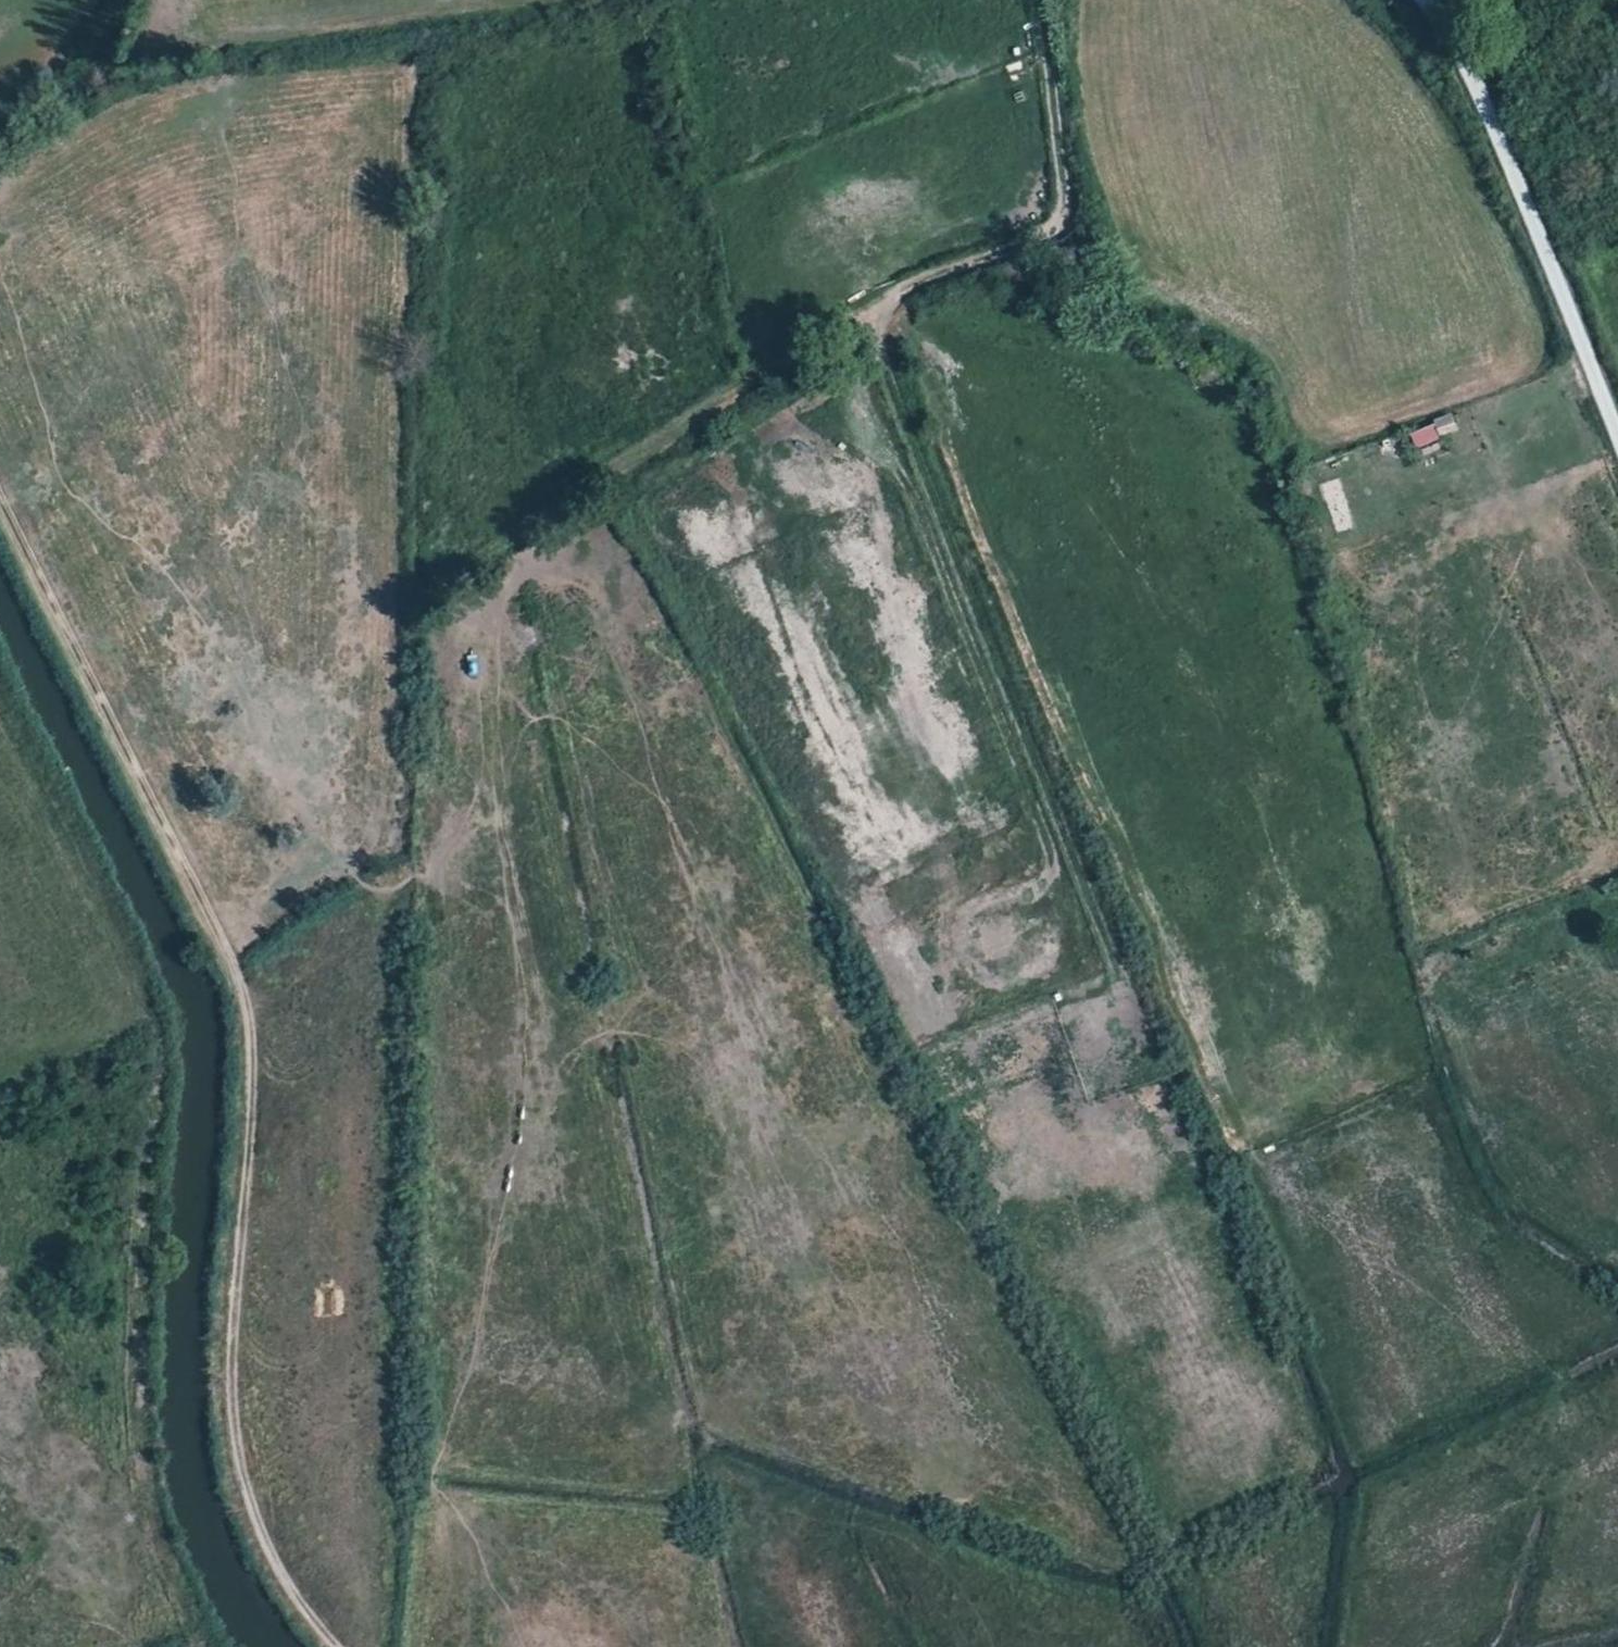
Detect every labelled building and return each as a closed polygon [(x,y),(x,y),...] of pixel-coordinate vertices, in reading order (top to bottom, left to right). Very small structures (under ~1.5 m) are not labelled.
[(1431,419),(1437,439),(1460,431),(1454,411),(1431,419)] [(1431,419),(1406,429),(1413,448),(1437,439),(1431,419)] [(555,551),(561,567),(576,562),(569,546),(555,551)]
